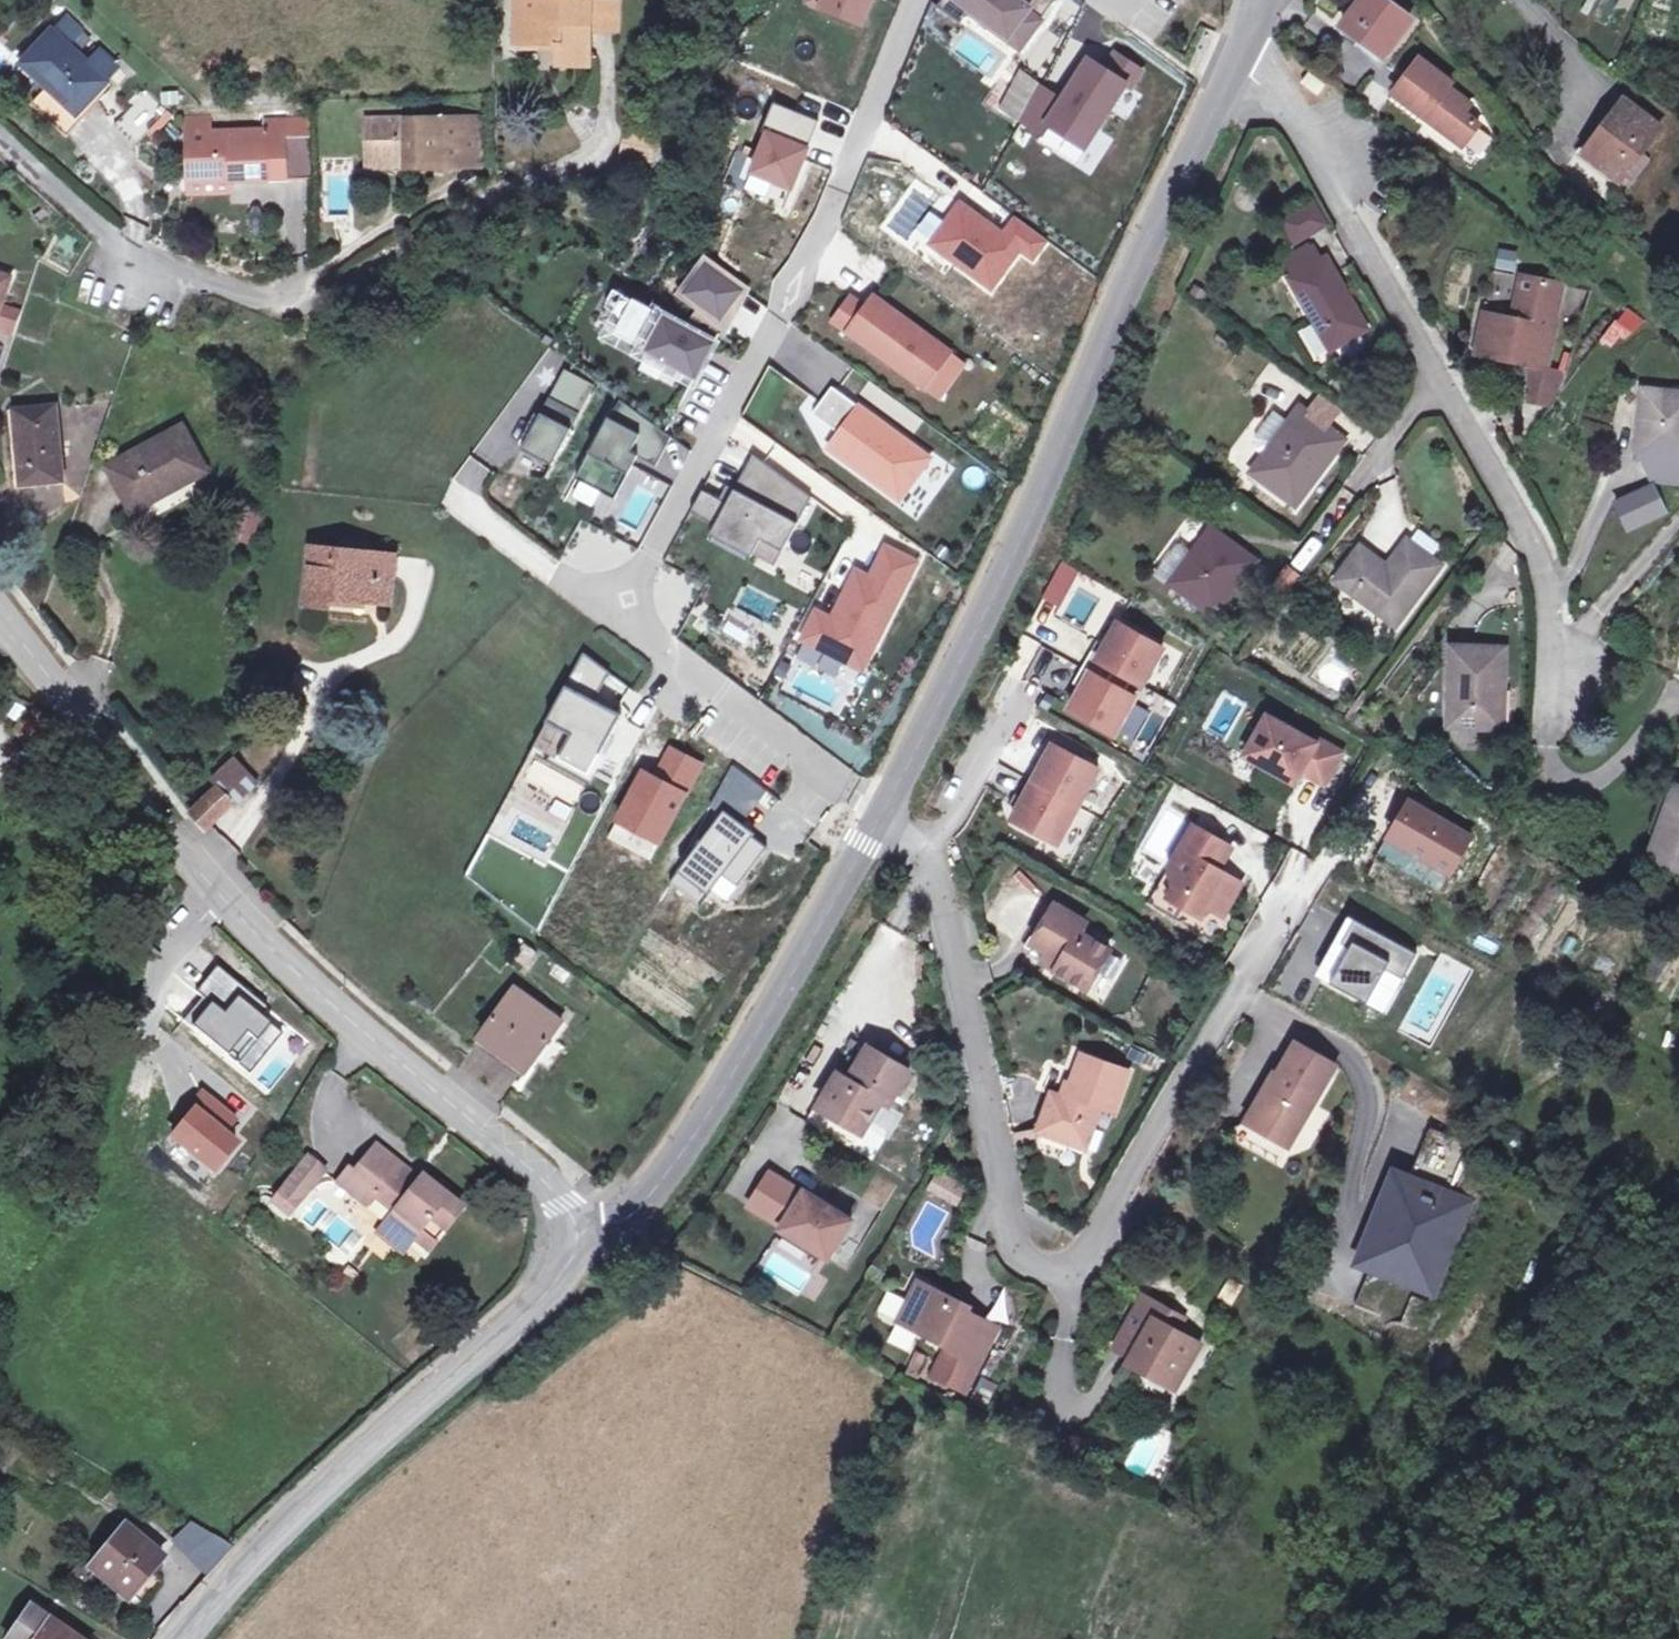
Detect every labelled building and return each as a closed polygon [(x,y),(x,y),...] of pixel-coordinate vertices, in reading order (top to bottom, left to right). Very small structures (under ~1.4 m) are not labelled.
[(590,10),(590,0),(517,0),(517,42),(559,43),(559,64),(589,65),(590,10)] [(617,0),(595,0),(595,30),(617,30),(617,0)] [(821,7),(862,23),(871,0),(823,0),(821,7)] [(937,6),(960,23),(970,9),(1021,46),(1054,0),(942,0),(937,6)] [(1342,27),(1383,56),(1410,18),(1386,0),(1362,0),(1342,27)] [(67,12),(52,28),(71,44),(85,29),(67,12)] [(51,26),(15,63),(75,119),(110,82),(107,79),(121,63),(100,46),(87,58),(71,44),(52,28),(51,26)] [(1041,87),(1023,122),(1042,135),(1049,124),(1087,147),(1127,82),(1132,85),(1141,69),(1115,53),(1106,69),(1089,59),(1063,101),(1041,87)] [(1420,58),(1393,94),(1464,145),(1480,123),(1465,112),(1472,103),(1449,86),(1453,82),(1420,58)] [(136,147),(170,113),(166,109),(149,92),(115,126),(136,147)] [(1606,134),(1588,157),(1620,182),(1661,128),(1623,100),(1601,130),(1606,134)] [(774,104),(766,126),(808,142),(817,119),(774,104)] [(284,135),(284,120),(264,122),(265,131),(212,134),(211,117),(187,119),(191,178),(231,175),(231,180),(268,178),(268,177),(287,175),(284,135)] [(482,158),(482,127),(476,127),(475,119),(368,120),(368,162),(406,161),(407,167),(462,166),(462,158),(482,158)] [(766,126),(748,174),(790,190),(808,142),(766,126)] [(312,174),(310,134),(284,135),(287,175),(312,174)] [(231,180),(231,175),(191,178),(191,187),(232,184),(231,180)] [(1315,199),(1278,220),(1293,248),(1331,226),(1315,199)] [(1047,239),(1017,217),(1004,235),(960,203),(931,244),(992,288),(1020,248),(1033,258),(1047,239)] [(1290,279),(1331,349),(1366,329),(1326,258),(1323,260),(1315,244),(1283,262),(1292,278),(1290,279)] [(1515,272),(1517,251),(1497,249),(1495,269),(1515,272)] [(686,291),(726,322),(744,289),(707,262),(686,291)] [(10,277),(0,274),(0,308),(1,306),(10,277)] [(1485,313),(1476,354),(1528,364),(1545,368),(1562,284),(1522,276),(1513,319),(1485,313)] [(1195,283),(1189,293),(1203,302),(1209,292),(1195,283)] [(625,317),(635,300),(615,289),(606,306),(625,317)] [(834,321),(924,387),(950,351),(929,336),(926,341),(918,335),(922,330),(874,296),(866,307),(851,297),(834,321)] [(616,333),(687,371),(705,338),(635,300),(625,317),(616,333)] [(1625,305),(1600,340),(1618,353),(1644,319),(1625,305)] [(21,312),(1,306),(0,308),(0,330),(14,334),(21,312)] [(929,336),(922,330),(918,335),(926,341),(929,336)] [(715,343),(705,338),(687,371),(696,376),(715,343)] [(1528,364),(1525,404),(1549,409),(1576,374),(1545,368),(1528,364)] [(550,396),(581,411),(595,384),(563,368),(550,396)] [(829,447),(900,499),(930,458),(832,386),(813,413),(840,433),(829,447)] [(1637,458),(1656,460),(1678,462),(1678,394),(1644,390),(1637,458)] [(1318,394),(1306,412),(1328,429),(1342,411),(1318,394)] [(580,413),(549,397),(522,449),(553,465),(580,413)] [(622,399),(612,419),(609,417),(577,479),(616,499),(639,456),(657,466),(673,437),(622,399)] [(64,482),(57,406),(19,410),(21,439),(17,440),(21,486),(64,482)] [(1265,455),(1252,473),(1296,505),(1344,440),(1328,429),(1306,412),(1300,408),(1289,422),(1265,455)] [(1257,449),(1265,455),(1289,422),(1275,412),(1256,438),(1257,449)] [(204,471),(182,429),(111,468),(134,510),(204,471)] [(812,497),(753,454),(727,503),(710,494),(698,516),(715,525),(710,534),(752,557),(753,554),(761,539),(783,551),(812,497)] [(1654,479),(1678,481),(1678,462),(1656,460),(1654,479)] [(1650,484),(1619,508),(1636,529),(1667,505),(1650,484)] [(691,512),(698,516),(710,494),(702,490),(691,512)] [(252,545),(261,512),(237,505),(227,542),(252,545)] [(1193,554),(1171,584),(1172,585),(1215,616),(1255,561),(1211,529),(1193,554)] [(775,566),(783,551),(761,539),(753,554),(775,566)] [(1360,548),(1336,581),(1396,625),(1440,565),(1407,541),(1387,568),(1360,548)] [(396,552),(304,543),(298,610),(329,611),(330,606),(363,609),(364,603),(375,603),(375,607),(394,608),(396,552)] [(1175,547),(1155,574),(1171,584),(1193,554),(1180,545),(1175,547)] [(873,650),(917,563),(886,547),(871,578),(857,572),(833,620),(817,612),(803,640),(848,663),(858,643),(873,650)] [(1064,560),(1044,598),(1061,607),(1081,570),(1064,560)] [(1288,565),(1267,592),(1281,604),(1302,576),(1288,565)] [(1155,574),(1150,571),(1144,581),(1166,593),(1172,585),(1171,584),(1155,574)] [(1070,709),(1115,735),(1136,698),(1126,693),(1133,681),(1140,685),(1161,648),(1116,623),(1104,644),(1097,640),(1081,667),(1084,669),(1076,683),(1083,688),(1070,709)] [(858,643),(848,663),(863,670),(873,650),(858,643)] [(1452,646),(1449,728),(1502,729),(1505,648),(1452,646)] [(585,653),(549,721),(573,735),(560,759),(590,775),(622,715),(613,710),(595,701),(598,697),(611,673),(585,653)] [(598,697),(595,701),(613,710),(615,706),(598,697)] [(1342,753),(1319,740),(1317,744),(1268,716),(1245,755),(1295,783),(1302,771),(1325,784),(1342,753)] [(573,735),(549,721),(532,753),(586,782),(590,775),(560,759),(573,735)] [(1011,819),(1056,843),(1096,769),(1052,745),(1039,767),(1036,765),(1019,795),(1023,797),(1016,809),(1011,819)] [(643,772),(617,821),(660,843),(702,765),(672,749),(656,778),(643,772)] [(257,783),(236,758),(212,780),(219,787),(234,803),(257,783)] [(206,830),(234,803),(219,787),(191,814),(206,830)] [(1678,870),(1678,788),(1676,787),(1649,860),(1678,870)] [(1016,809),(1023,797),(1019,795),(1013,792),(1007,804),(1016,809)] [(1393,840),(1452,874),(1473,836),(1428,810),(1433,803),(1413,792),(1410,799),(1414,802),(1393,840)] [(1388,837),(1393,840),(1414,802),(1410,799),(1388,837)] [(725,811),(671,881),(700,903),(723,873),(751,836),(753,833),(725,811)] [(660,843),(617,821),(608,838),(650,861),(660,843)] [(1208,907),(1224,916),(1243,883),(1220,870),(1217,861),(1227,845),(1194,826),(1169,869),(1175,888),(1169,898),(1202,917),(1208,907)] [(751,836),(723,873),(738,885),(766,848),(751,836)] [(1233,849),(1227,845),(1217,861),(1220,870),(1233,849)] [(1175,888),(1169,869),(1157,890),(1169,898),(1175,888)] [(1027,955),(1087,990),(1109,951),(1079,934),(1085,924),(1054,907),(1027,955)] [(1404,981),(1419,954),(1356,920),(1342,944),(1351,949),(1331,984),(1369,1005),(1387,972),(1404,981)] [(527,968),(537,954),(525,944),(514,958),(527,968)] [(1323,979),(1331,984),(1351,949),(1342,944),(1323,979)] [(1112,951),(1099,972),(1111,979),(1124,959),(1112,951)] [(528,1070),(563,1022),(515,988),(481,1036),(528,1070)] [(283,1051),(287,1034),(271,1030),(267,1046),(283,1051)] [(528,1070),(481,1036),(475,1045),(522,1078),(528,1070)] [(1248,1124),(1289,1148),(1336,1066),(1295,1043),(1248,1124)] [(909,1071),(868,1047),(858,1065),(853,1072),(846,1068),(821,1110),(863,1135),(867,1127),(882,1102),(889,1106),(909,1071)] [(1128,1072),(1082,1055),(1065,1100),(1052,1095),(1039,1129),(1038,1131),(1074,1144),(1083,1121),(1093,1125),(1100,1107),(1113,1112),(1128,1072)] [(850,1060),(846,1068),(853,1072),(858,1065),(850,1060)] [(882,1102),(867,1127),(889,1140),(904,1115),(889,1106),(882,1102)] [(1093,1125),(1083,1121),(1074,1144),(1084,1148),(1093,1125)] [(1289,1148),(1248,1124),(1238,1143),(1279,1166),(1289,1148)] [(1011,1134),(1014,1147),(1036,1143),(1038,1131),(1039,1129),(1011,1134)] [(1402,1217),(1384,1210),(1367,1253),(1388,1261),(1381,1279),(1411,1291),(1415,1281),(1435,1288),(1468,1204),(1449,1197),(1469,1148),(1436,1134),(1419,1175),(1435,1182),(1428,1201),(1412,1194),(1402,1217)] [(376,1190),(398,1163),(377,1146),(355,1174),(376,1190)] [(301,1200),(323,1173),(323,1172),(307,1159),(285,1187),(301,1200)] [(462,1208),(423,1177),(414,1189),(405,1182),(412,1174),(398,1163),(376,1190),(355,1174),(350,1170),(338,1185),(365,1206),(376,1192),(398,1209),(384,1227),(408,1246),(414,1239),(429,1251),(462,1208)] [(939,1174),(934,1183),(947,1190),(952,1181),(939,1174)] [(804,1195),(771,1175),(751,1207),(784,1227),(782,1230),(831,1261),(855,1224),(806,1193),(804,1195)] [(1435,1182),(1419,1175),(1400,1183),(1390,1197),(1384,1210),(1402,1217),(1412,1194),(1428,1201),(1435,1182)] [(301,1200),(285,1187),(273,1202),(289,1215),(301,1200)] [(408,1246),(384,1227),(376,1236),(401,1255),(408,1246)] [(956,1300),(919,1283),(900,1323),(949,1347),(968,1355),(985,1320),(953,1305),(956,1300)] [(1144,1296),(1115,1346),(1132,1356),(1128,1363),(1147,1374),(1161,1373),(1178,1383),(1199,1345),(1178,1333),(1186,1320),(1144,1296)] [(985,1320),(968,1355),(949,1347),(936,1374),(970,1390),(1000,1327),(985,1320)] [(896,1327),(890,1342),(908,1351),(915,1335),(896,1327)] [(925,1378),(931,1357),(912,1351),(906,1372),(925,1378)] [(1161,1373),(1147,1374),(1174,1389),(1178,1383),(1161,1373)] [(194,1516),(169,1541),(204,1576),(229,1550),(194,1516)] [(150,1573),(163,1557),(125,1526),(90,1569),(108,1584),(138,1609),(161,1582),(150,1573)] [(108,1584),(90,1569),(81,1562),(68,1578),(98,1596),(108,1584)] [(30,1607),(8,1638),(76,1638),(30,1607)]
